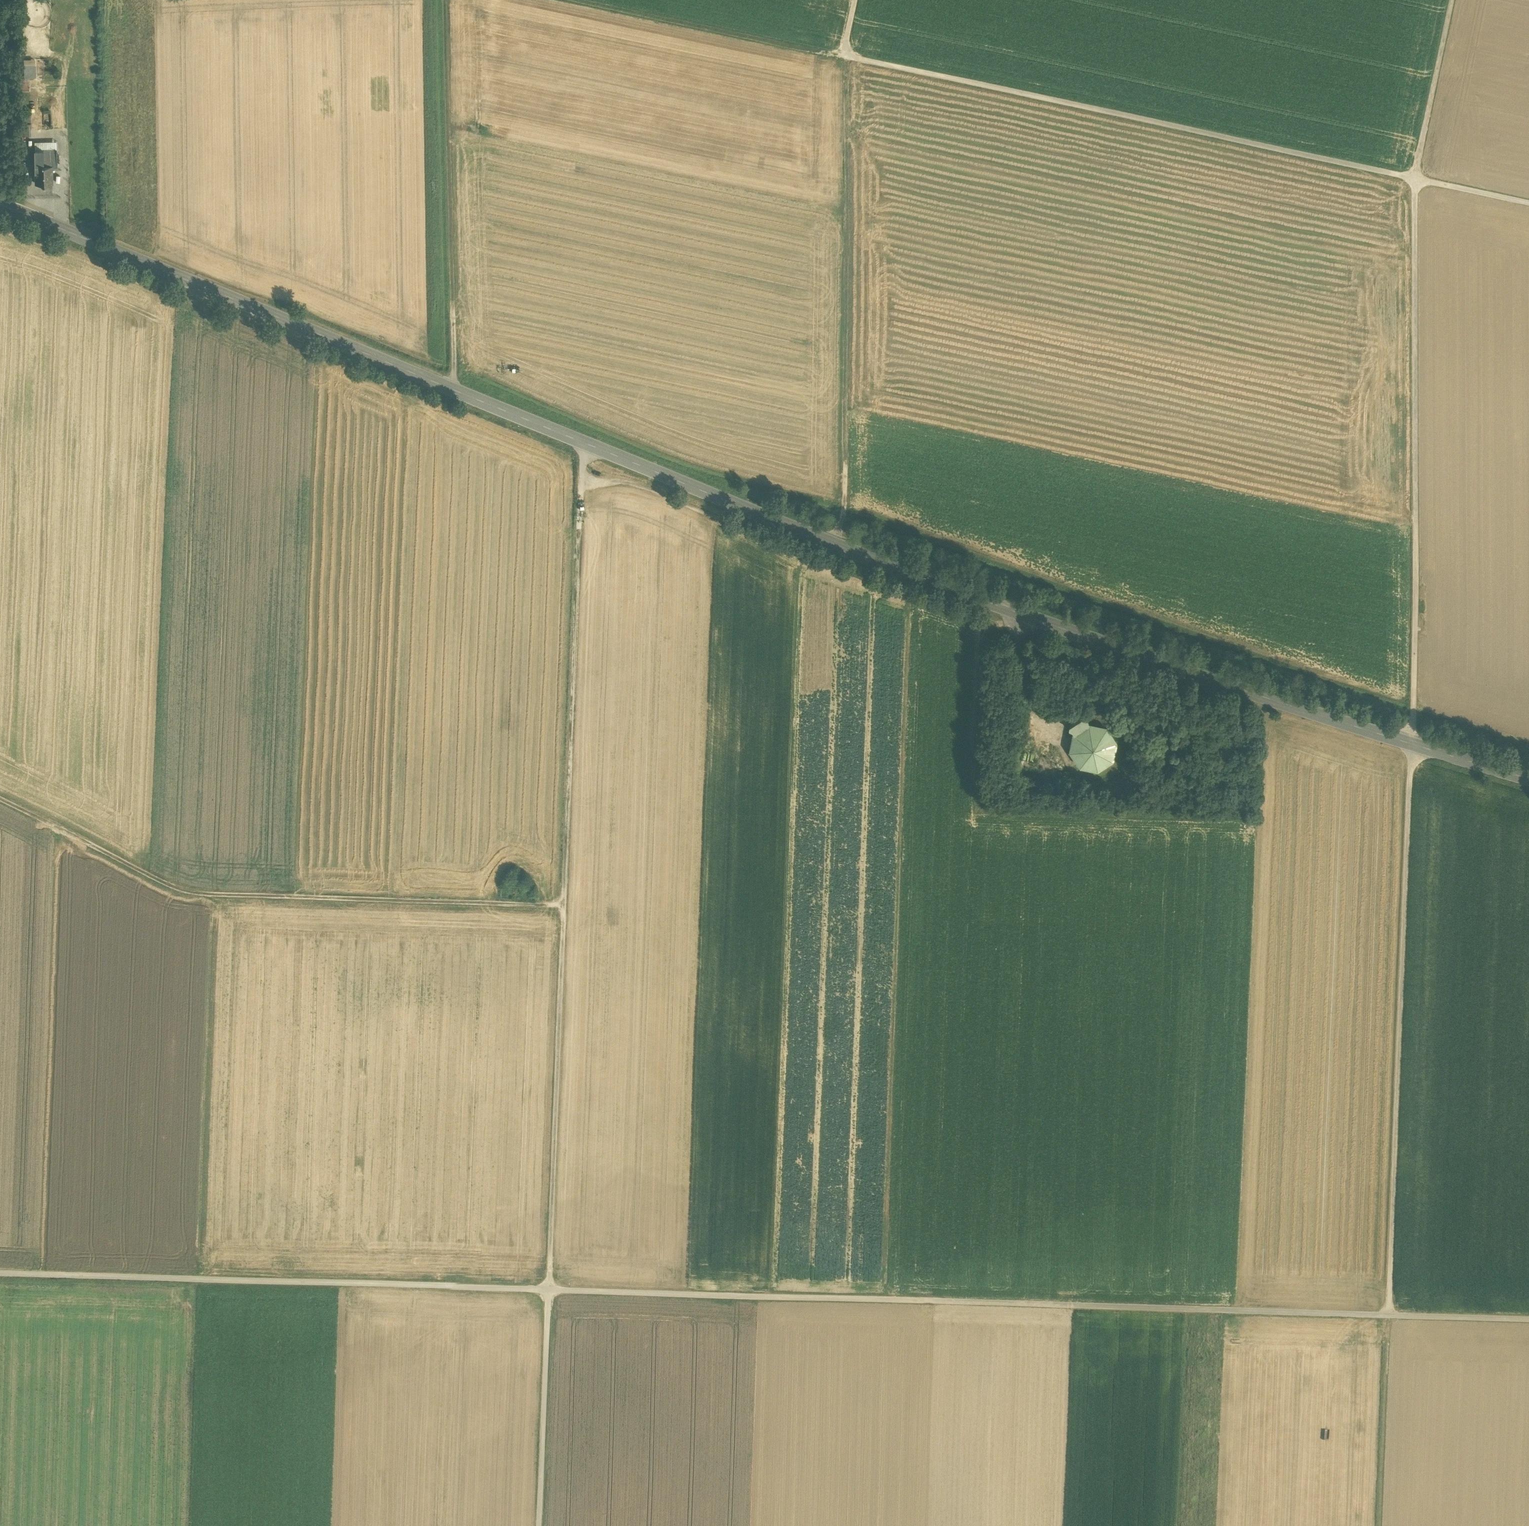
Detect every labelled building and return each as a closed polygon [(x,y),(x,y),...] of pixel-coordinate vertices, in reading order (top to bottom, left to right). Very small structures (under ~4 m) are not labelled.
[(34,58),(21,59),(22,77),(34,76),(34,58)] [(43,150),(35,150),(36,166),(44,166),(43,152),(43,150)] [(56,152),(43,152),(44,166),(52,165),(56,165),(56,152)] [(44,166),(36,166),(36,183),(52,183),(52,165),(44,166)] [(1088,716),(1078,715),(1070,719),(1068,730),(1073,731),(1070,750),(1080,766),(1098,769),(1112,760),(1117,741),(1106,726),(1088,722),(1088,716)]
